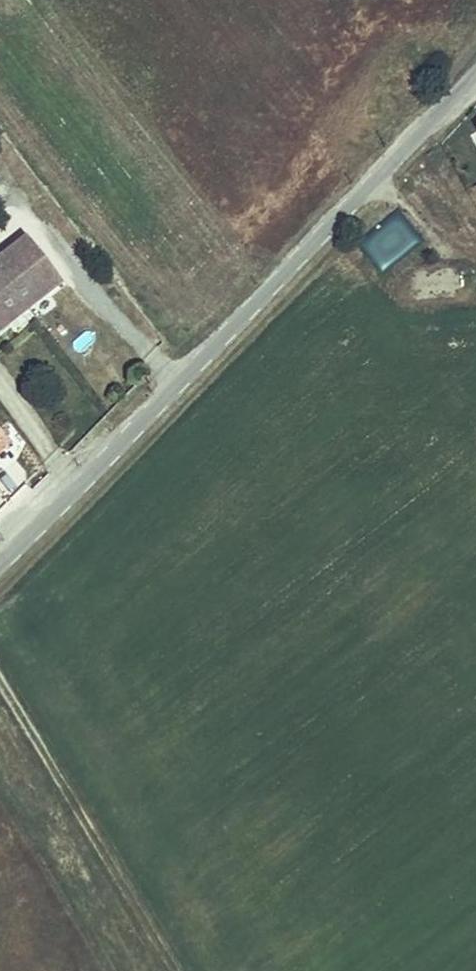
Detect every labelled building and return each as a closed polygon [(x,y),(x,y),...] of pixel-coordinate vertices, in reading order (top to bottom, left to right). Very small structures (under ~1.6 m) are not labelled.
[(374,273),(420,246),(400,211),(354,238),(374,273)] [(61,272),(24,227),(0,248),(0,322),(61,272)]
